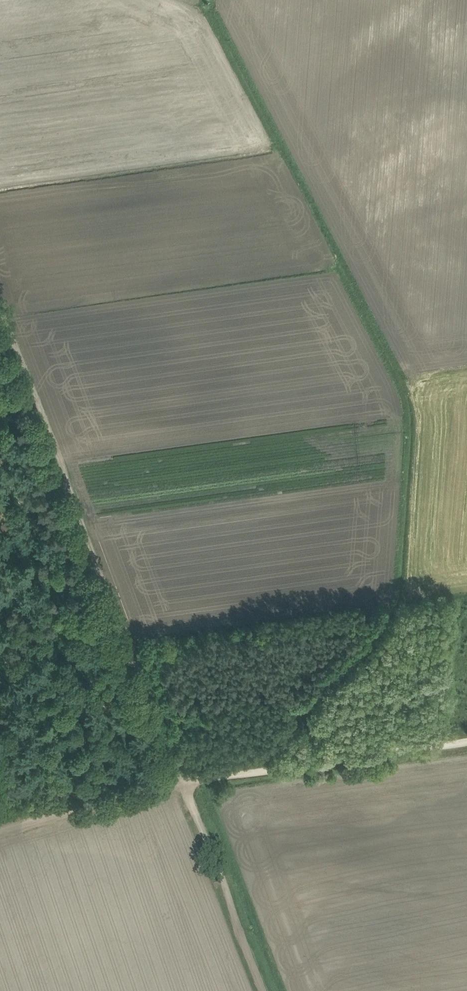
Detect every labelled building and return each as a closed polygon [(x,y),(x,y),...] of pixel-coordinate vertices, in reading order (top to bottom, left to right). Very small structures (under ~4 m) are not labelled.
[(276,820),(285,810),(282,807),(272,817),(276,820)]
